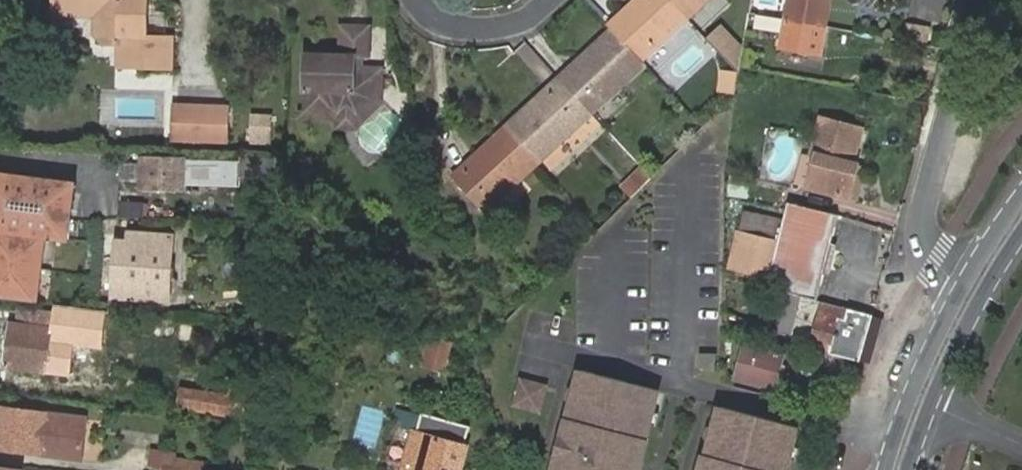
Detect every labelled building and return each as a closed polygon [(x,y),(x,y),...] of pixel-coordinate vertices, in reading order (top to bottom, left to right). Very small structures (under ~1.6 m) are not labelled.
[(54,16),(96,16),(95,35),(106,46),(122,47),(136,47),(136,70),(171,71),(171,36),(148,36),(148,0),(54,0),(54,16)] [(688,20),(670,0),(648,0),(627,19),(623,14),(609,27),(613,31),(642,63),(688,20)] [(623,14),(627,19),(648,0),(639,0),(623,14)] [(688,20),(710,0),(670,0),(688,20)] [(790,19),(829,25),(831,10),(832,0),(792,0),(790,19)] [(790,19),(764,15),(762,28),(788,32),(790,19)] [(829,25),(790,19),(788,32),(786,45),(825,51),(829,25)] [(719,22),(703,36),(729,65),(745,51),(719,22)] [(341,53),(340,60),(356,60),(364,60),(370,61),(373,29),(341,27),(341,53)] [(592,114),(645,67),(642,63),(613,31),(583,58),(587,63),(564,84),(592,114)] [(136,47),(122,47),(121,70),(136,70),(136,47)] [(583,58),(560,78),(564,84),(587,63),(583,58)] [(340,60),(307,59),(305,114),(333,115),(337,121),(360,122),(376,102),(377,77),(355,77),(356,60),(340,60)] [(364,70),(364,60),(356,60),(355,77),(377,77),(376,102),(360,122),(337,121),(337,132),(359,132),(382,109),(385,71),(364,70)] [(719,71),(716,91),(731,93),(733,74),(719,71)] [(560,78),(537,98),(542,103),(564,84),(560,78)] [(537,163),(592,114),(564,84),(542,103),(537,98),(505,127),(537,163)] [(230,107),(178,106),(177,138),(229,139),(230,107)] [(859,148),(865,123),(824,113),(815,148),(819,150),(812,183),(852,192),(860,159),(856,159),(849,157),(851,145),(859,148)] [(270,116),(252,116),(251,134),(270,134),(270,116)] [(484,212),(537,163),(505,127),(475,153),(480,159),(455,180),(484,212)] [(269,143),(270,134),(251,134),(251,143),(269,143)] [(856,159),(859,148),(851,145),(849,157),(856,159)] [(480,159),(475,153),(450,175),(455,180),(480,159)] [(275,158),(240,157),(240,177),(274,178),(275,158)] [(860,159),(852,192),(859,194),(868,161),(860,159)] [(143,163),(144,192),(184,191),(184,162),(143,163)] [(0,175),(0,232),(45,238),(65,240),(67,219),(69,206),(72,185),(0,175)] [(78,186),(72,185),(69,206),(75,207),(78,186)] [(756,201),(742,243),(737,257),(784,270),(780,285),(818,295),(840,212),(796,201),(793,212),(756,201)] [(67,219),(65,240),(71,241),(73,220),(67,219)] [(45,238),(0,232),(0,262),(41,267),(45,238)] [(130,248),(118,247),(114,300),(168,304),(172,241),(139,239),(139,248),(130,248)] [(139,239),(131,239),(130,248),(139,248),(139,239)] [(0,262),(0,298),(36,303),(41,267),(0,262)] [(808,348),(857,362),(871,311),(822,297),(818,312),(810,341),(808,348)] [(810,341),(818,312),(783,303),(776,332),(810,341)] [(6,366),(69,375),(72,356),(57,354),(57,351),(49,350),(53,316),(20,312),(19,326),(12,326),(6,366)] [(425,334),(418,366),(442,372),(450,340),(425,334)] [(778,390),(788,357),(749,346),(741,380),(778,390)] [(701,352),(701,370),(719,370),(719,352),(701,352)] [(552,455),(548,469),(637,469),(639,460),(636,459),(654,391),(577,370),(565,420),(561,420),(556,441),(580,447),(576,463),(552,455)] [(536,411),(543,386),(518,380),(511,406),(536,411)] [(181,391),(179,411),(245,421),(247,406),(236,405),(236,399),(181,391)] [(49,456),(82,461),(88,420),(1,408),(0,412),(0,449),(41,455),(43,444),(51,445),(49,456)] [(792,428),(718,409),(706,456),(701,456),(698,469),(781,469),(792,428)] [(466,446),(462,445),(467,430),(421,417),(417,434),(411,433),(400,467),(409,469),(460,469),(466,446)] [(556,441),(552,455),(576,463),(580,447),(556,441)] [(41,455),(49,456),(51,445),(43,444),(41,455)]
